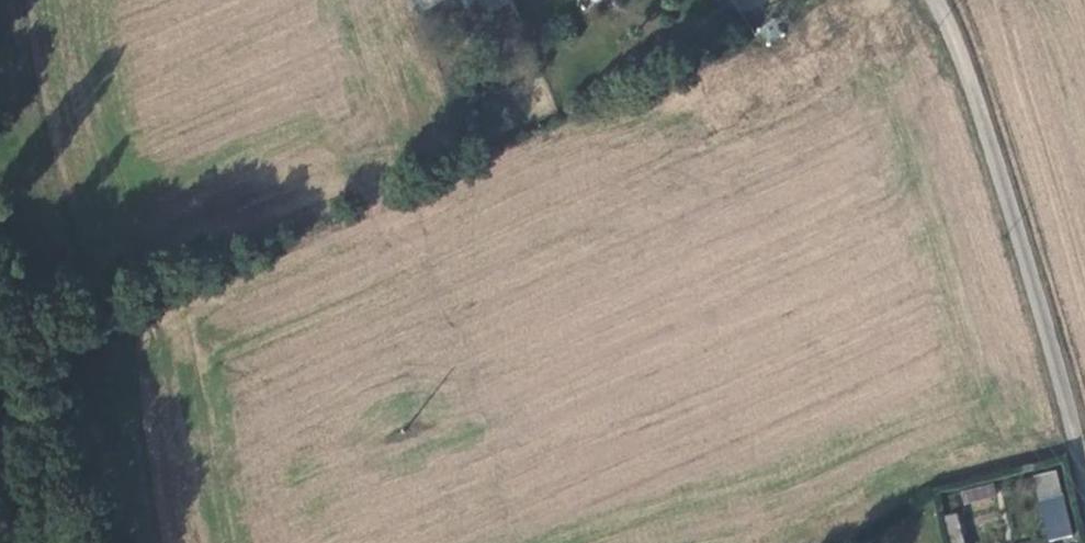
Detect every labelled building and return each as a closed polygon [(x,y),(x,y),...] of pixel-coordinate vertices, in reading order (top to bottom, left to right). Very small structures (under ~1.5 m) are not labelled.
[(444,0),(414,0),(418,10),(444,0)] [(475,7),(484,29),(525,12),(520,0),(493,0),(475,7)] [(597,11),(627,0),(593,0),(597,11)] [(1031,487),(1045,542),(1070,542),(1055,481),(1031,487)] [(960,490),(963,503),(994,496),(991,483),(960,490)] [(945,542),(960,542),(957,526),(943,529),(945,542)]
